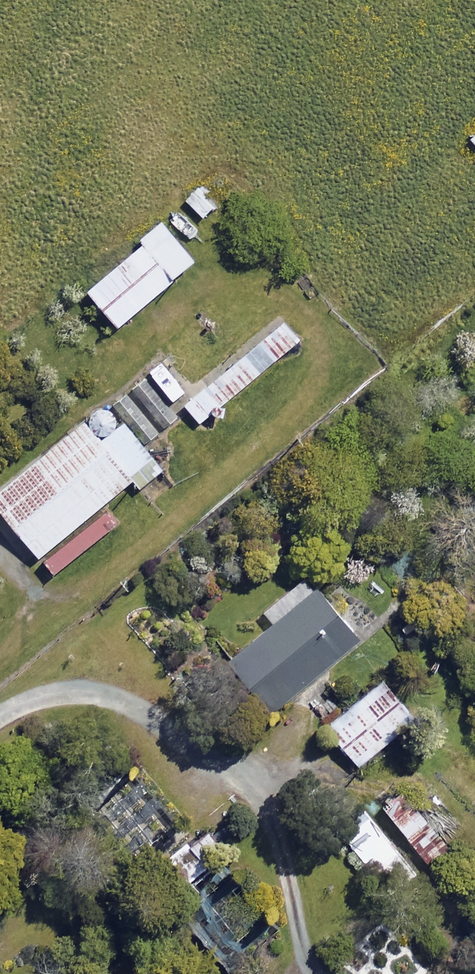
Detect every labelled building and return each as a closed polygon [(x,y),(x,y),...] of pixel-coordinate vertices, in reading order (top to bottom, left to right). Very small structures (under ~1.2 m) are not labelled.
[(192,261),(162,226),(85,292),(116,327),(192,261)] [(296,341),(281,323),(184,406),(199,424),(296,341)] [(187,389),(163,363),(146,378),(170,404),(187,389)] [(175,416),(141,381),(115,407),(149,442),(175,416)] [(106,403),(0,490),(0,512),(52,575),(115,523),(101,505),(131,480),(138,488),(160,470),(106,403)] [(356,641),(313,590),(228,661),(271,712),(356,641)] [(414,719),(382,680),(324,727),(356,766),(414,719)] [(403,794),(385,808),(426,862),(445,848),(403,794)] [(416,875),(364,813),(339,834),(391,896),(416,875)] [(223,863),(209,834),(168,854),(182,883),(223,863)]
